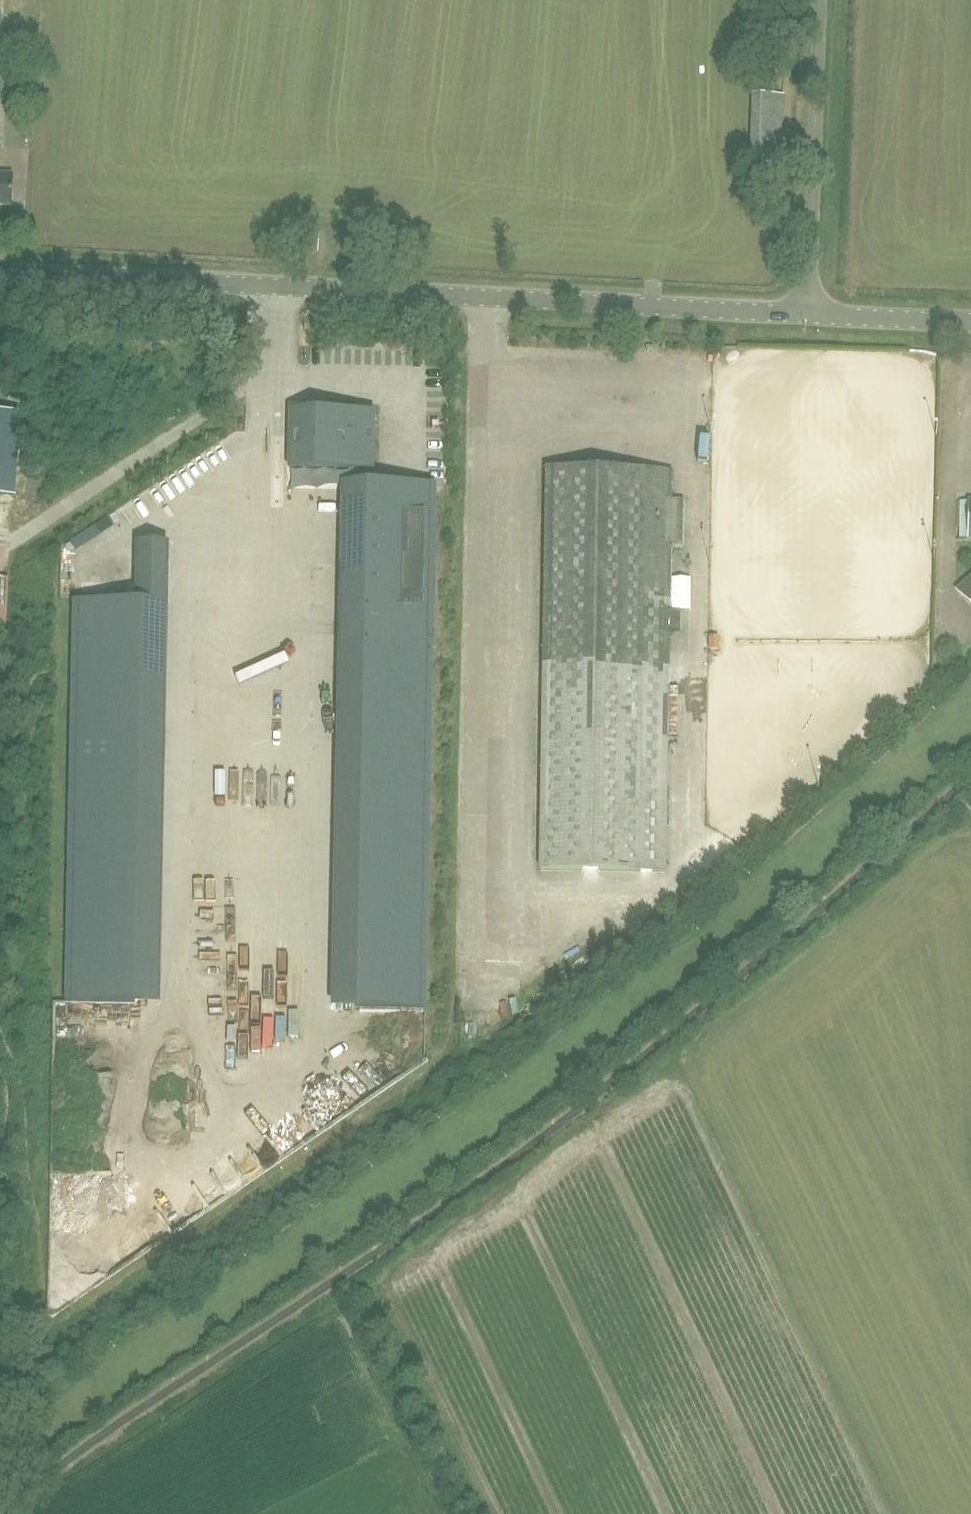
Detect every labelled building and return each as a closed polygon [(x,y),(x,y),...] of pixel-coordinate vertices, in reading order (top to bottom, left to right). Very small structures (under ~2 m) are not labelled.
[(755,92),(754,162),(786,163),(787,93),(755,92)] [(11,205),(12,177),(0,176),(0,205),(11,205)] [(290,410),(289,470),(352,471),(352,483),(351,483),(348,649),(412,650),(412,688),(432,689),(436,485),(373,483),(373,471),(375,411),(290,410)] [(14,496),(19,415),(0,414),(0,495),(14,496)] [(665,874),(671,473),(546,471),(540,872),(665,874)] [(71,995),(71,1002),(168,1004),(172,768),(146,767),(171,759),(171,748),(164,727),(173,724),(176,542),(175,540),(143,540),(142,567),(143,569),(143,600),(80,599),(74,601),(72,681),(77,694),(76,713),(84,735),(84,744),(92,745),(92,727),(100,751),(97,752),(73,752),(69,988),(71,995)] [(132,599),(141,599),(141,577),(132,578),(132,599)] [(957,592),(970,607),(970,579),(957,592)] [(377,903),(377,1008),(432,1008),(432,769),(422,769),(423,875),(398,875),(398,903),(377,903)]
